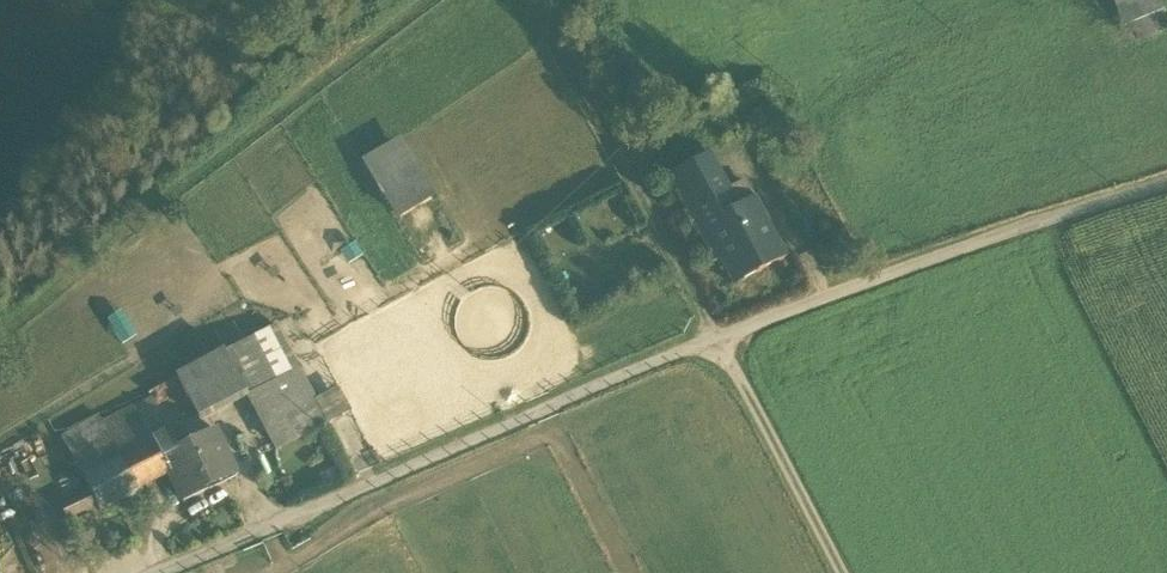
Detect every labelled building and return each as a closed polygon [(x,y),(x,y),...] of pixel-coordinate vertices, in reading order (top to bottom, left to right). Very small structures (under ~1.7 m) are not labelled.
[(1125,27),(1160,13),(1166,11),(1166,8),(1164,0),(1115,0),(1125,27)] [(1163,23),(1160,13),(1125,27),(1129,36),(1163,23)] [(364,159),(401,219),(441,195),(405,134),(364,159)] [(668,178),(699,238),(708,233),(705,227),(736,211),(708,157),(668,178)] [(708,233),(733,282),(784,256),(755,201),(736,211),(705,227),(708,233)] [(264,331),(285,370),(288,376),(304,404),(315,398),(275,325),(264,331)] [(198,418),(245,392),(270,379),(285,370),(264,331),(215,357),(176,377),(198,418)] [(270,379),(273,383),(288,376),(285,370),(270,379)] [(304,404),(288,376),(273,383),(288,412),(284,415),(289,425),(296,438),(328,422),(315,398),(304,404)] [(267,437),(271,434),(289,425),(284,415),(288,412),(273,383),(270,379),(245,392),(267,437)] [(89,491),(99,510),(137,489),(168,472),(160,457),(186,443),(177,427),(169,431),(166,425),(165,425),(159,413),(73,459),(90,491),(89,491)] [(296,438),(289,425),(271,434),(278,448),(296,438)] [(168,472),(183,501),(185,500),(183,496),(232,472),(234,476),(236,475),(215,429),(186,443),(160,457),(168,472)] [(74,521),(93,561),(107,555),(88,515),(74,521)]
